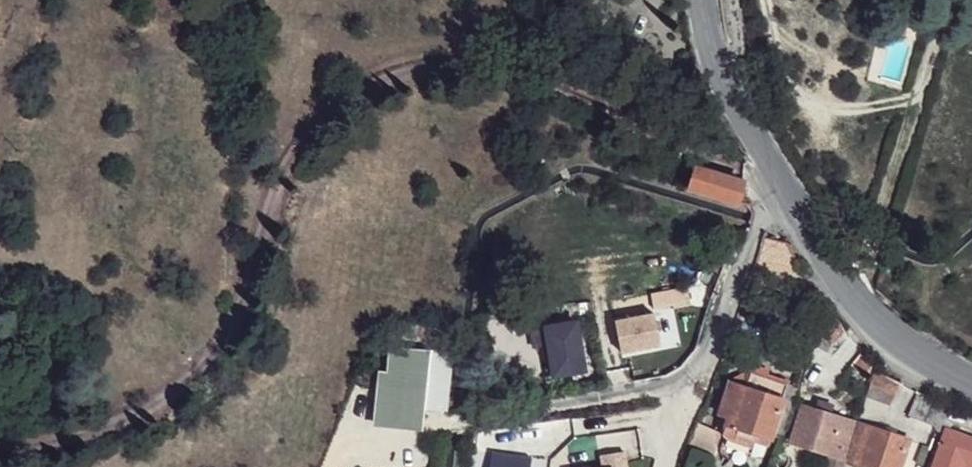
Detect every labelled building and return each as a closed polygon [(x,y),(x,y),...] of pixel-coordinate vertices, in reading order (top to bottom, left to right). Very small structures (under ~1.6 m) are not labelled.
[(698,163),(689,185),(738,200),(744,181),(698,163)] [(814,298),(804,307),(811,314),(817,300),(814,298)] [(815,317),(813,324),(832,348),(848,334),(827,309),(815,317)] [(654,310),(613,315),(617,346),(658,341),(654,310)] [(575,320),(532,327),(535,345),(549,343),(554,372),(584,367),(575,320)] [(383,344),(374,420),(404,424),(407,415),(422,418),(431,349),(383,344)] [(426,409),(446,410),(450,358),(431,357),(426,409)] [(749,370),(728,380),(756,388),(762,373),(749,370)] [(728,380),(718,409),(734,415),(730,424),(768,435),(770,433),(778,436),(795,382),(762,373),(756,388),(728,380)] [(880,373),(875,383),(894,392),(899,383),(880,373)] [(919,394),(906,418),(934,430),(943,402),(919,394)] [(945,405),(934,433),(945,436),(950,422),(961,426),(967,409),(945,405)] [(800,406),(788,441),(840,457),(851,422),(800,406)] [(701,424),(693,444),(716,451),(719,440),(717,428),(701,424)] [(730,424),(726,436),(752,443),(754,439),(766,442),(768,435),(730,424)] [(850,457),(856,459),(854,466),(858,466),(896,466),(906,439),(859,425),(850,457)] [(939,451),(947,455),(953,443),(969,448),(965,461),(971,463),(971,433),(950,425),(945,436),(939,451)] [(488,442),(484,466),(524,466),(528,448),(488,442)] [(953,443),(947,455),(965,461),(969,448),(953,443)] [(612,465),(602,466),(636,466),(633,446),(609,449),(612,465)] [(934,466),(963,466),(965,461),(947,455),(939,451),(934,466)]
